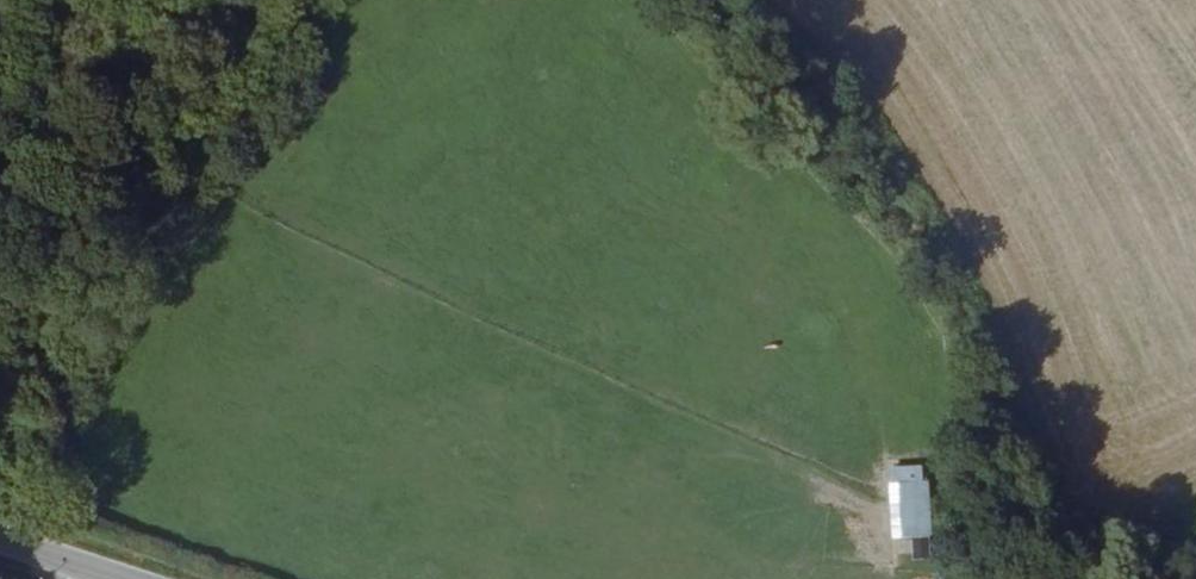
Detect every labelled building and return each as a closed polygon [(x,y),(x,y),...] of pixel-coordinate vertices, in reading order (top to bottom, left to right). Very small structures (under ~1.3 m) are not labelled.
[(922,467),(889,469),(894,541),(933,539),(929,479),(923,480),(922,467)]
